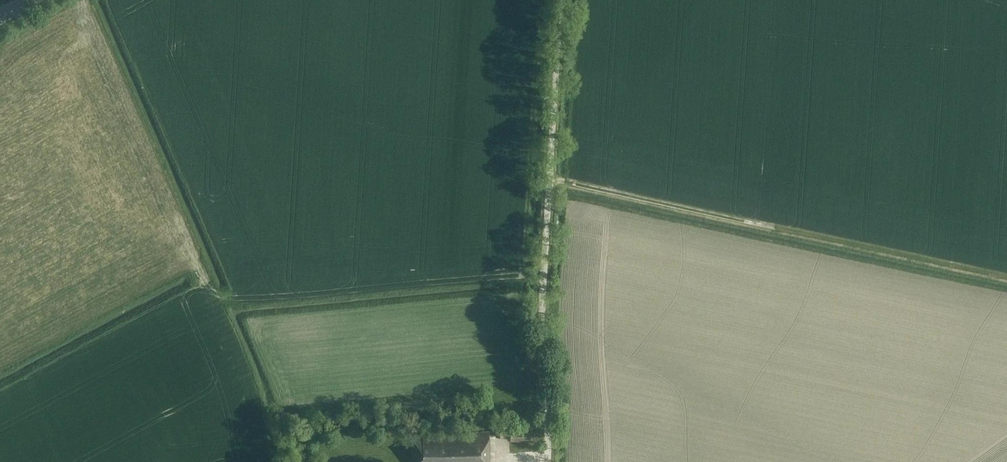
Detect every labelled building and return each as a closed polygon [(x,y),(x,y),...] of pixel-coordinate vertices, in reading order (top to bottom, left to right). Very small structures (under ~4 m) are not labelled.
[(508,436),(507,420),(495,420),(496,436),(508,436)] [(490,432),(413,433),(413,461),(490,461),(490,432)]
